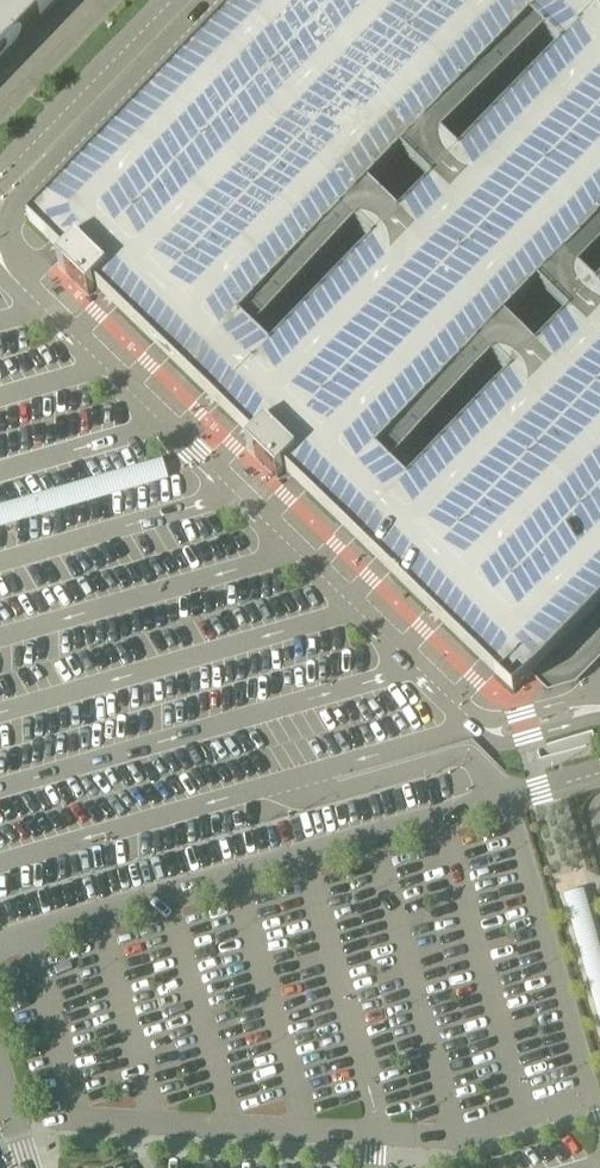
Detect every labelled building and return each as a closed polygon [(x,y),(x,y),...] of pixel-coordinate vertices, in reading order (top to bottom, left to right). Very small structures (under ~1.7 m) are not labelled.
[(58,0),(0,0),(0,61),(58,0)] [(154,344),(169,358),(170,360),(168,361),(202,394),(203,392),(204,393),(217,406),(219,407),(218,409),(236,426),(237,425),(238,426),(253,440),(255,442),(248,449),(256,457),(263,464),(278,479),(284,473),(288,477),(290,475),(291,477),(306,491),(307,492),(305,493),(339,526),(340,525),(342,526),(355,538),(356,540),(355,542),(372,559),(374,557),(375,558),(390,573),(391,574),(390,576),(424,609),(426,608),(428,609),(442,623),(444,625),(442,626),(477,660),(478,658),(480,660),(495,674),(496,675),(494,677),(514,697),(527,684),(525,682),(531,675),(551,655),(599,603),(599,0),(246,0),(30,223),(49,242),(64,256),(66,258),(59,266),(67,274),(76,283),(89,296),(95,290),(99,293),(100,292),(101,293),(116,307),(118,309),(116,311),(151,344),(153,343),(154,344)]
